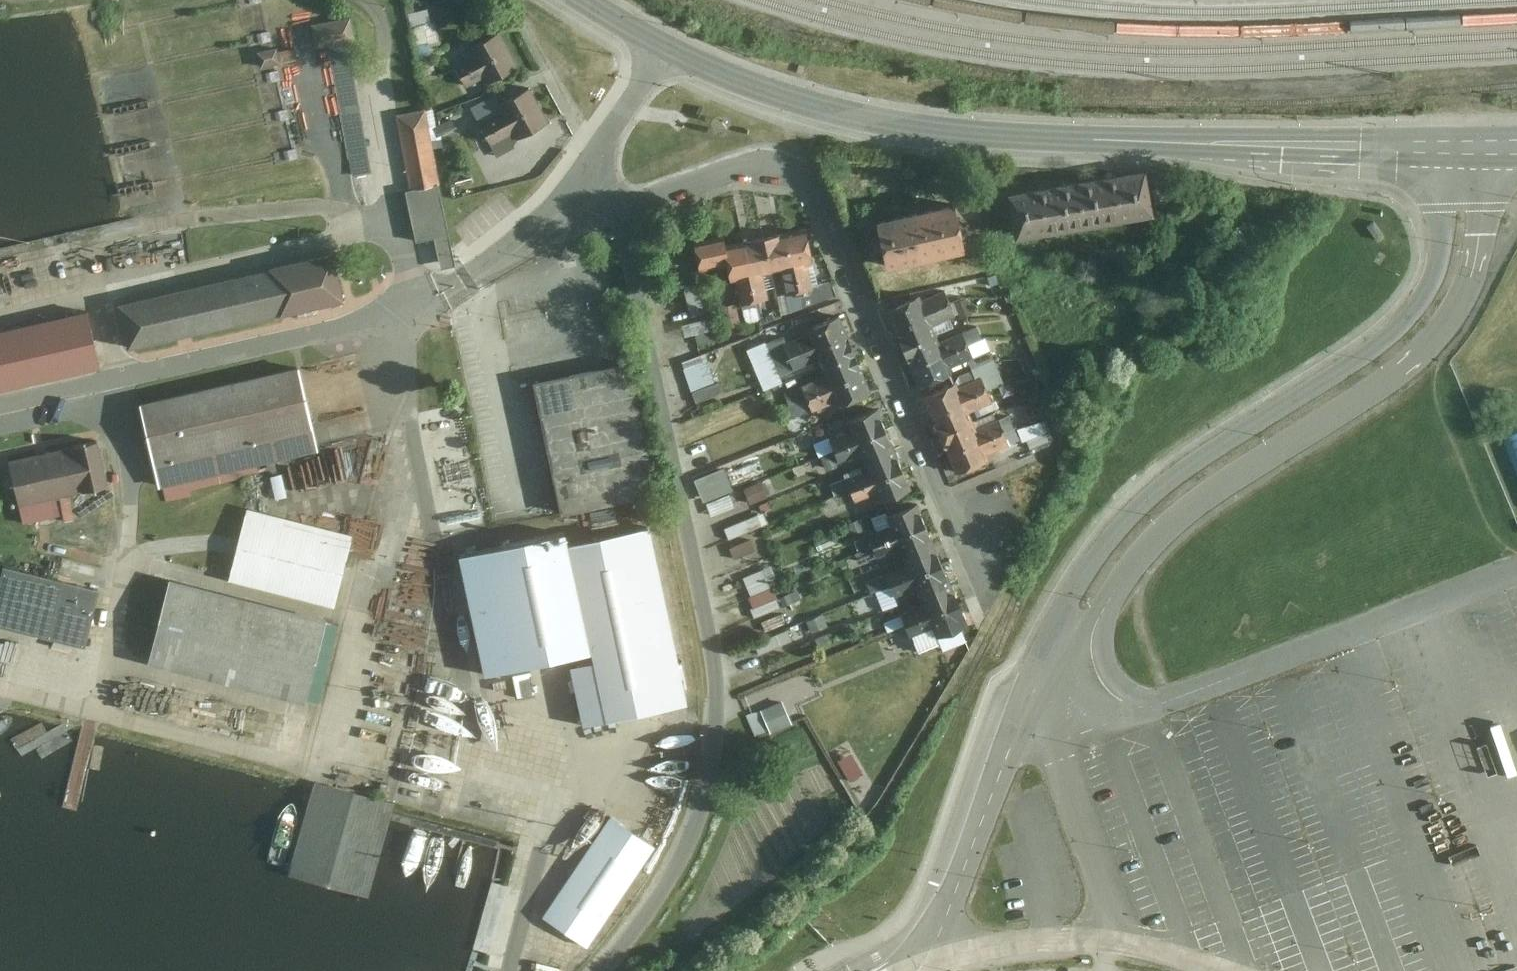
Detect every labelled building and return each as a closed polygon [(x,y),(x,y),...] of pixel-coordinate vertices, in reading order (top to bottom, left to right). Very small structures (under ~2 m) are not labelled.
[(353,38),(349,13),(312,17),(315,42),(353,38)] [(456,63),(468,85),(484,76),(487,82),(519,66),(513,56),(505,42),(498,31),(469,47),(473,53),(456,63)] [(277,41),(258,45),(262,62),(280,58),(277,41)] [(495,96),(471,108),(479,124),(480,124),(485,134),(539,105),(529,88),(500,104),(495,96)] [(539,105),(485,134),(491,144),(514,132),(517,139),(548,122),(539,105)] [(455,264),(426,106),(396,112),(410,188),(406,189),(416,240),(434,236),(441,267),(455,264)] [(1143,170),(1075,180),(1082,227),(1150,217),(1143,170)] [(1075,180),(1007,190),(1014,237),(1082,227),(1075,180)] [(880,237),(872,239),(875,250),(882,248),(886,265),(964,248),(954,204),(876,222),(880,237)] [(803,227),(786,231),(799,290),(803,308),(834,301),(830,283),(813,287),(807,263),(811,262),(803,227)] [(786,231),(761,237),(768,272),(782,269),(787,293),(799,290),(786,231)] [(721,237),(692,243),(697,269),(724,263),(728,281),(735,280),(740,303),(753,300),(740,241),(723,245),(721,237)] [(761,237),(740,241),(753,300),(768,297),(763,273),(768,272),(761,237)] [(115,304),(126,352),(344,303),(333,255),(115,304)] [(715,322),(706,282),(683,287),(692,327),(715,322)] [(904,347),(937,335),(932,326),(955,315),(944,290),(921,299),(919,294),(887,306),(892,318),(899,333),(904,347)] [(973,314),(965,298),(954,303),(962,319),(973,314)] [(842,327),(836,313),(805,327),(807,333),(783,343),(794,368),(818,358),(821,365),(852,352),(848,341),(842,327)] [(0,335),(0,393),(103,370),(91,314),(0,335)] [(982,338),(977,327),(963,332),(967,344),(982,338)] [(718,341),(716,330),(695,334),(697,345),(718,341)] [(916,375),(920,384),(952,373),(950,367),(972,358),(960,332),(939,341),(937,335),(904,347),(911,361),(916,375)] [(987,352),(982,340),(968,345),(973,357),(987,352)] [(683,363),(702,403),(726,391),(708,351),(683,363)] [(838,406),(870,392),(865,381),(859,369),(852,352),(821,365),(826,376),(801,386),(811,411),(836,401),(838,406)] [(1003,383),(989,352),(974,360),(988,390),(1003,383)] [(651,499),(626,362),(533,385),(564,513),(651,499)] [(301,364),(141,400),(164,504),(192,497),(190,491),(240,480),(239,477),(260,473),(258,463),(320,449),(301,364)] [(933,420),(938,433),(974,421),(969,412),(991,402),(980,378),(957,387),(955,382),(923,395),(928,407),(933,420)] [(863,464),(894,451),(890,442),(882,424),(876,409),(846,421),(849,428),(827,437),(838,462),(859,453),(863,464)] [(1014,427),(1009,417),(1000,421),(1005,431),(1014,427)] [(950,461),(955,473),(989,460),(986,455),(1010,445),(998,420),(977,429),(974,421),(938,433),(944,447),(950,461)] [(1020,438),(1015,428),(1006,432),(1011,442),(1020,438)] [(1048,442),(1044,433),(1027,440),(1031,449),(1048,442)] [(1503,439),(1516,471),(1516,433),(1503,439)] [(5,460),(15,504),(104,484),(94,440),(5,460)] [(881,503),(911,490),(906,480),(900,465),(894,451),(863,464),(866,470),(861,472),(859,468),(846,474),(848,478),(845,479),(855,504),(877,494),(881,503)] [(702,476),(714,515),(742,506),(730,467),(702,476)] [(768,482),(751,486),(755,501),(772,497),(768,482)] [(60,499),(51,536),(110,550),(119,512),(60,499)] [(901,555),(933,542),(929,533),(922,516),(916,503),(885,517),(888,524),(867,533),(877,557),(898,548),(901,555)] [(248,507),(229,580),(335,608),(355,535),(248,507)] [(757,514),(724,529),(729,540),(762,525),(757,514)] [(608,721),(686,704),(649,527),(570,544),(608,721)] [(590,653),(564,533),(461,555),(487,675),(590,653)] [(758,561),(750,541),(730,549),(738,569),(758,561)] [(918,597),(950,584),(945,571),(938,556),(933,542),(901,555),(905,563),(883,572),(893,597),(915,588),(918,597)] [(0,577),(0,624),(86,645),(99,589),(2,567),(0,577)] [(771,587),(763,571),(744,580),(752,596),(771,587)] [(330,619),(171,577),(147,665),(306,707),(330,619)] [(899,613),(910,638),(931,629),(936,639),(968,626),(963,614),(955,596),(950,584),(918,597),(921,604),(899,613)] [(779,606),(775,598),(751,611),(755,618),(779,606)] [(784,625),(780,616),(763,623),(766,632),(784,625)] [(791,640),(787,632),(755,646),(759,655),(791,640)] [(753,711),(759,734),(798,723),(792,701),(753,711)] [(697,784),(700,761),(647,755),(644,779),(697,784)] [(612,816),(543,917),(586,946),(655,846),(612,816)]
